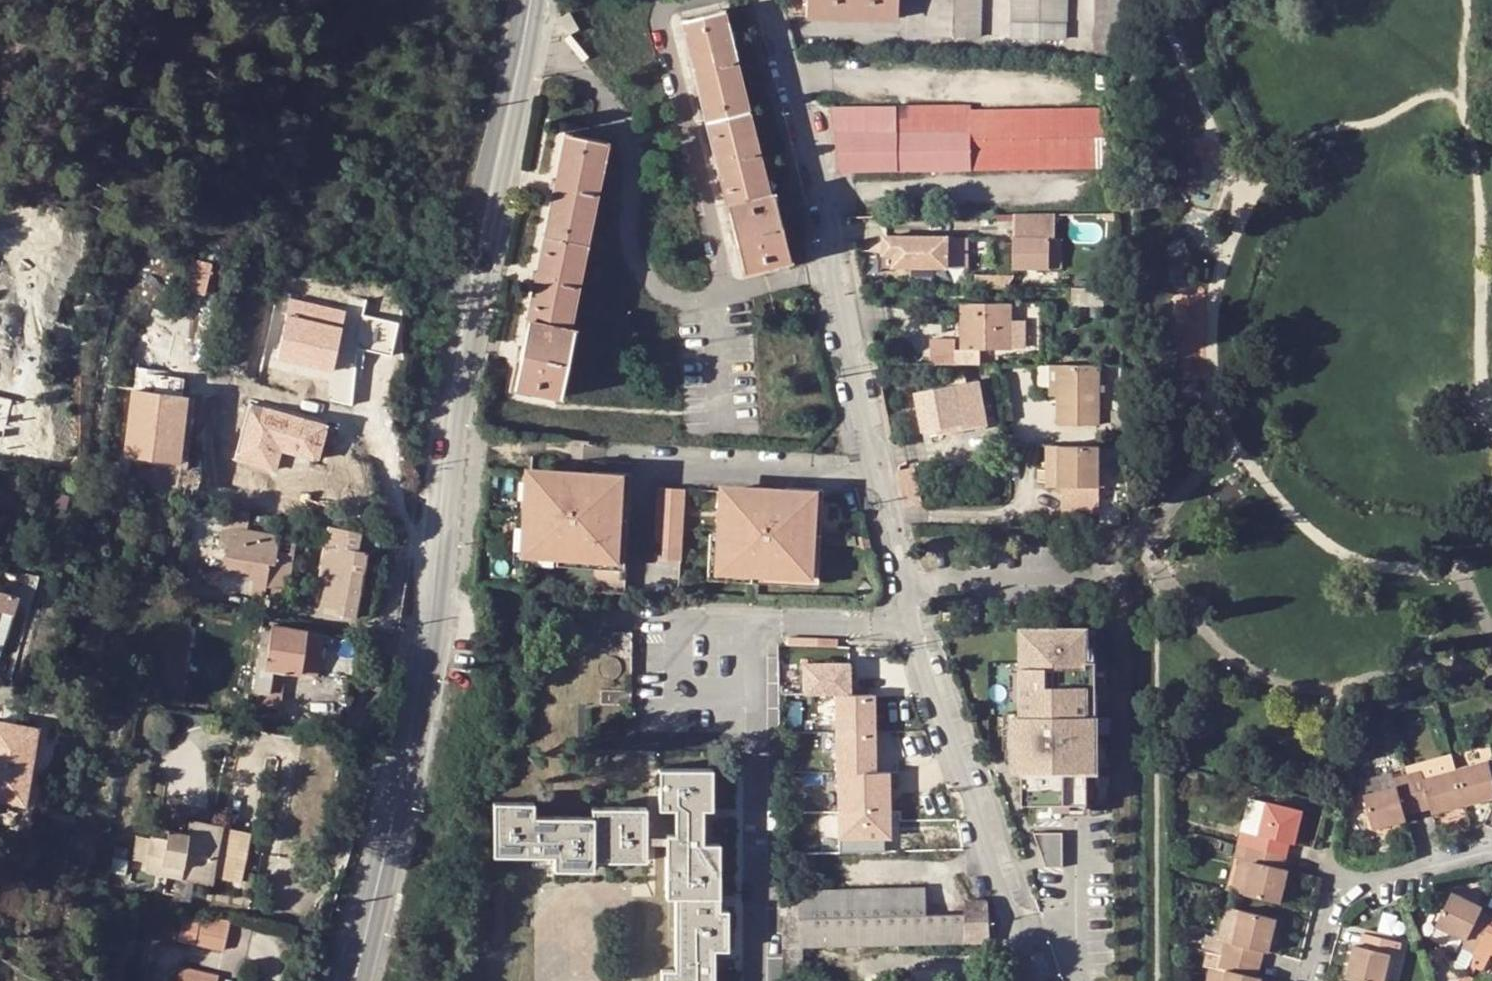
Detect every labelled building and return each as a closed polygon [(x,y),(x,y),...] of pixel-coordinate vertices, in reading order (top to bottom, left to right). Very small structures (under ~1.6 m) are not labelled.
[(898,0),(808,0),(807,15),(898,17),(898,0)] [(979,0),(927,0),(927,33),(979,34),(979,0)] [(1066,37),(1066,0),(1012,0),(1012,35),(1066,37)] [(1096,51),(1122,51),(1122,0),(1096,0),(1096,51)] [(767,193),(722,10),(681,19),(745,271),(790,261),(773,192),(767,193)] [(566,35),(577,30),(568,13),(557,19),(566,35)] [(1109,167),(1108,112),(1108,109),(972,109),(972,105),(831,107),(842,168),(1109,167)] [(566,131),(514,386),(561,397),(576,327),(569,326),(607,141),(566,131)] [(1051,237),(1056,237),(1056,212),(1015,213),(1013,266),(1051,267),(1051,237)] [(885,265),(949,265),(948,235),(885,235),(885,265)] [(967,235),(948,235),(949,265),(967,265),(967,235)] [(1063,237),(1056,237),(1051,237),(1051,267),(1064,267),(1063,237)] [(208,264),(189,261),(183,291),(203,295),(208,264)] [(1016,273),(977,272),(977,286),(1008,286),(1016,273)] [(272,384),(351,399),(361,350),(395,357),(401,325),(364,317),(366,306),(290,291),(272,384)] [(961,301),(960,346),(982,346),(1008,347),(1008,302),(961,301)] [(981,363),(982,346),(960,346),(956,346),(956,335),(932,335),(931,362),(981,363)] [(1050,394),(1057,394),(1058,363),(1050,363),(1050,394)] [(1058,363),(1057,394),(1057,422),(1101,423),(1101,363),(1058,363)] [(170,432),(178,433),(183,395),(180,395),(181,378),(135,372),(120,485),(146,491),(149,459),(166,461),(170,432)] [(943,431),(987,423),(980,380),(916,391),(923,428),(942,425),(943,431)] [(248,403),(232,460),(277,472),(282,453),(321,463),(332,425),(248,403)] [(175,462),(178,433),(170,432),(166,461),(175,462)] [(1060,444),(1061,485),(1102,485),(1101,443),(1060,444)] [(1049,485),(1061,485),(1060,444),(1049,444),(1049,485)] [(610,557),(614,480),(529,475),(525,552),(610,557)] [(678,564),(682,490),(654,489),(650,563),(678,564)] [(803,580),(808,498),(722,493),(717,575),(803,580)] [(222,521),(238,524),(241,509),(224,506),(222,521)] [(313,534),(327,536),(329,529),(329,526),(303,521),(300,540),(298,539),(295,558),(308,560),(313,534)] [(287,601),(295,558),(298,539),(228,526),(220,572),(252,578),(250,593),(264,595),(264,587),(273,589),(272,599),(287,601)] [(327,536),(321,573),(326,574),(325,579),(321,611),(357,618),(367,559),(361,558),(365,535),(329,529),(327,536)] [(0,591),(0,654),(1,655),(19,596),(0,591)] [(263,626),(253,691),(269,693),(274,668),(286,671),(317,676),(324,635),(271,626),(270,627),(263,626)] [(1088,629),(1023,630),(1023,720),(1015,720),(1015,775),(1023,775),(1024,787),(1024,805),(1089,805),(1088,787),(1097,787),(1097,662),(1088,662),(1088,629)] [(613,634),(613,651),(626,651),(632,651),(632,641),(632,634),(613,634)] [(277,723),(286,671),(274,668),(269,693),(253,691),(248,718),(277,723)] [(604,692),(603,706),(632,705),(632,692),(604,692)] [(877,693),(835,694),(837,837),(891,837),(891,771),(878,771),(877,693)] [(19,793),(27,794),(36,742),(38,732),(30,730),(0,725),(0,789),(19,793)] [(1491,799),(1491,762),(1458,771),(1467,806),(1491,799)] [(713,771),(661,770),(661,809),(678,809),(678,836),(668,836),(668,842),(668,897),(677,897),(678,972),(664,972),(664,980),(715,980),(715,970),(707,971),(707,950),(715,951),(729,951),(729,912),(720,912),(719,844),(704,844),(697,844),(697,823),(704,823),(703,809),(712,809),(713,771)] [(1417,807),(1432,803),(1434,811),(1435,815),(1467,806),(1458,771),(1425,780),(1423,772),(1408,775),(1417,807)] [(1024,787),(1023,775),(1015,775),(1010,775),(1010,787),(1024,787)] [(1407,823),(1406,819),(1403,810),(1417,807),(1408,775),(1393,779),(1396,787),(1363,796),(1373,831),(1407,823)] [(0,789),(0,804),(16,807),(24,809),(27,794),(19,793),(0,789)] [(1284,842),(1296,845),(1304,811),(1269,802),(1261,833),(1253,831),(1249,847),(1278,855),(1281,854),(1284,842)] [(1417,807),(1419,815),(1434,811),(1432,803),(1417,807)] [(496,804),(496,855),(535,856),(535,848),(555,848),(555,856),(555,869),(594,870),(594,862),(645,861),(645,843),(645,836),(645,809),(593,809),(593,817),(535,817),(535,804),(496,804)] [(1403,810),(1406,819),(1419,815),(1417,807),(1403,810)] [(184,879),(184,877),(208,882),(219,827),(189,821),(188,832),(169,829),(167,839),(152,837),(145,872),(184,879)] [(1064,833),(1034,832),(1047,867),(1064,867),(1064,833)] [(1241,861),(1255,864),(1247,896),(1281,904),(1289,872),(1277,869),(1281,854),(1278,855),(1249,847),(1244,846),(1241,861)] [(783,948),(805,948),(991,942),(991,902),(966,902),(967,916),(928,916),(928,889),(783,893),(783,948)] [(1488,926),(1474,920),(1478,911),(1479,909),(1450,895),(1435,927),(1465,941),(1460,949),(1474,955),(1488,926)] [(1488,926),(1491,917),(1478,911),(1474,920),(1488,926)] [(1254,962),(1257,949),(1265,951),(1269,952),(1276,921),(1243,913),(1235,944),(1228,943),(1225,955),(1254,962)] [(203,921),(184,917),(178,941),(222,950),(228,924),(204,918),(203,921)] [(1488,926),(1474,955),(1486,961),(1490,952),(1491,953),(1491,928),(1488,926)] [(1359,947),(1366,949),(1370,934),(1363,931),(1359,947)] [(1398,942),(1370,934),(1366,949),(1359,947),(1354,946),(1346,976),(1365,980),(1383,980),(1389,954),(1395,955),(1398,942)] [(806,958),(805,948),(783,948),(783,959),(806,958)] [(1254,962),(1262,964),(1265,951),(1257,949),(1254,962)] [(1467,969),(1474,955),(1460,949),(1454,962),(1467,969)] [(1259,978),(1250,976),(1254,962),(1225,955),(1222,968),(1229,970),(1226,980),(1262,980),(1263,979),(1259,978)] [(1481,971),(1486,961),(1474,955),(1467,969),(1465,974),(1472,977),(1477,969),(1481,971)] [(805,978),(806,962),(784,963),(784,979),(805,978)] [(1250,976),(1259,978),(1262,964),(1254,962),(1250,976)] [(217,977),(182,969),(179,980),(216,980),(217,977)]
